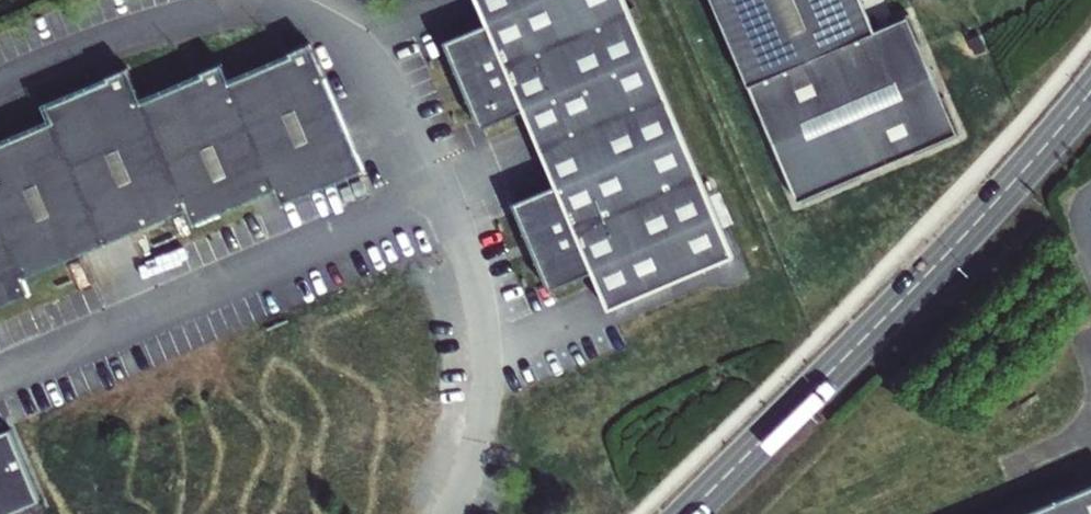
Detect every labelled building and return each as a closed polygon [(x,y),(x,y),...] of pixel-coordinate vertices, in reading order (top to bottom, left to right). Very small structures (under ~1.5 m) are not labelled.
[(491,28),(449,44),(485,128),(527,109),(559,192),(520,208),(555,290),(594,273),(611,312),(738,257),(629,0),(480,0),(491,28)] [(794,203),(881,168),(957,137),(908,17),(872,31),(860,0),(712,0),(794,203)] [(316,46),(233,82),(279,191),(286,205),(367,172),(316,46)] [(228,71),(145,107),(189,210),(194,223),(279,191),(233,82),(228,71)] [(50,109),(56,125),(108,242),(189,210),(145,107),(133,75),(50,109)] [(26,275),(108,242),(56,125),(0,147),(0,216),(26,275)] [(0,216),(0,312),(35,297),(26,275),(0,216)] [(46,502),(13,425),(0,431),(0,513),(16,513),(46,502)] [(1026,513),(1090,513),(1090,487),(1026,513)]
